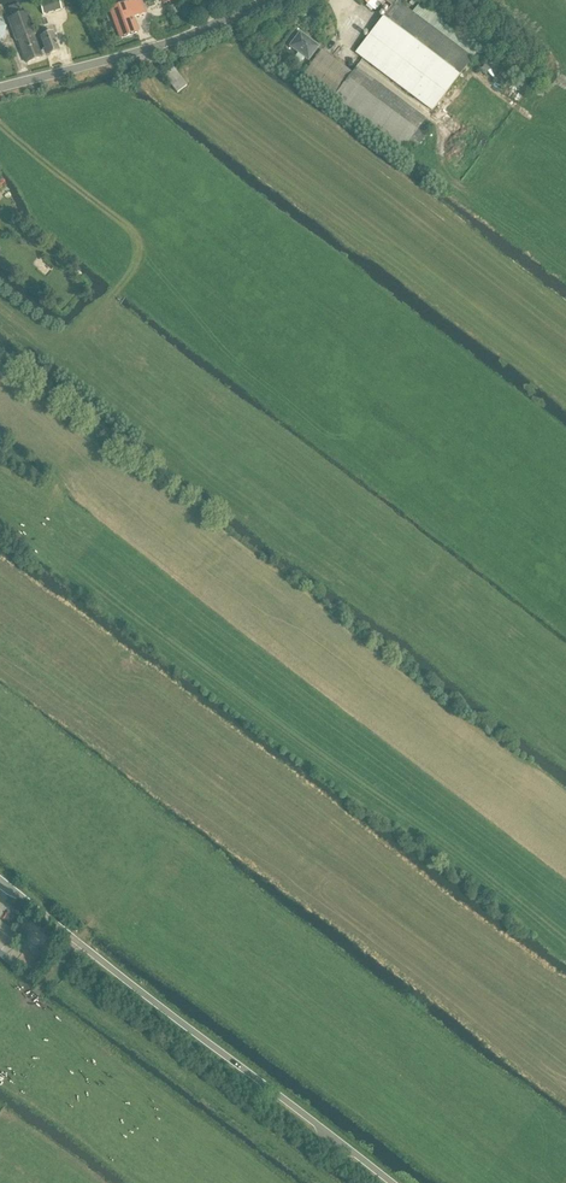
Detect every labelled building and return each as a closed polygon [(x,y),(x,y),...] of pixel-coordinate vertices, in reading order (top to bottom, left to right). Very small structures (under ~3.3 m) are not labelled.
[(62,10),(59,0),(52,0),(40,3),(43,15),(62,10)] [(145,14),(140,0),(139,0),(109,11),(120,40),(137,34),(131,19),(145,14)] [(434,13),(421,3),(412,13),(396,1),(397,0),(384,0),(383,1),(391,6),(355,53),(433,112),(481,48),(434,13)] [(375,11),(383,1),(384,0),(363,0),(375,11)] [(44,56),(42,52),(39,53),(33,36),(35,35),(27,11),(22,13),(19,4),(8,8),(11,17),(7,19),(16,42),(18,41),(26,63),(41,58),(41,57),(44,56)] [(175,7),(169,9),(171,16),(178,14),(175,7)] [(0,20),(0,42),(5,40),(8,28),(0,20)] [(42,52),(44,56),(46,55),(47,56),(59,51),(52,33),(40,38),(45,51),(42,52)] [(300,35),(290,47),(308,61),(318,48),(300,35)] [(355,70),(352,74),(322,51),(303,76),(402,150),(426,120),(362,73),(361,74),(355,70)] [(178,93),(187,85),(172,68),(163,76),(178,93)] [(48,956),(39,949),(34,955),(44,962),(48,956)]
